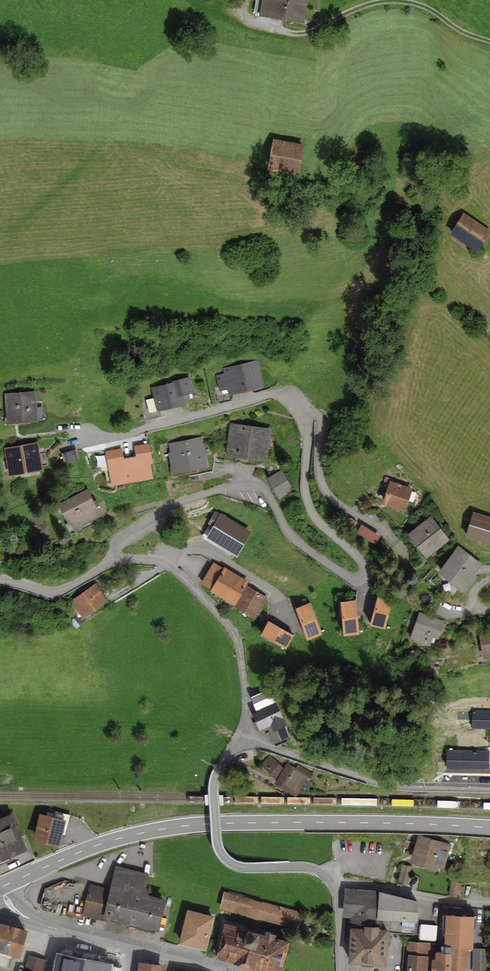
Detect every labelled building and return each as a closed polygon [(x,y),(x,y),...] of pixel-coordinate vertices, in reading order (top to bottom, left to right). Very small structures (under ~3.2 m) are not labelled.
[(254,13),(259,14),(259,15),(304,23),(308,0),(256,0),(254,13)] [(305,145),(273,139),(268,170),(299,176),(305,145)] [(464,213),(449,234),(476,252),(489,232),(489,231),(464,213)] [(224,373),(216,375),(220,389),(216,390),(219,403),(231,400),(233,395),(265,387),(258,359),(222,368),(224,373)] [(171,383),(152,387),(155,398),(147,400),(150,413),(186,404),(184,395),(194,393),(190,376),(171,381),(171,383)] [(36,390),(4,393),(7,424),(38,421),(38,418),(44,418),(43,406),(38,407),(36,390)] [(272,429),(230,423),(226,456),(267,462),(272,429)] [(202,436),(168,443),(170,453),(169,453),(173,474),(208,467),(202,436)] [(38,442),(4,448),(9,476),(43,470),(38,442)] [(121,449),(106,452),(113,484),(152,477),(149,462),(152,461),(148,444),(136,446),(138,457),(123,460),(121,449)] [(77,449),(61,453),(64,463),(80,459),(77,449)] [(293,490),(281,470),(268,478),(280,498),(293,490)] [(413,488),(390,480),(382,503),(405,511),(413,488)] [(88,490),(58,504),(68,525),(72,524),(74,529),(104,515),(96,500),(94,501),(88,490)] [(252,532),(221,513),(220,514),(215,511),(207,524),(209,525),(201,537),(220,549),(221,547),(237,557),(252,532)] [(473,512),(465,537),(489,545),(489,517),(473,512)] [(432,515),(407,534),(425,558),(450,539),(432,515)] [(354,528),(358,522),(350,518),(346,524),(354,528)] [(381,536),(361,525),(357,533),(376,544),(381,536)] [(458,547),(437,575),(465,597),(479,578),(475,576),(483,565),(458,547)] [(223,568),(213,562),(200,583),(211,590),(210,591),(235,606),(247,585),(249,582),(224,567),(223,568)] [(95,583),(71,600),(84,618),(108,601),(95,583)] [(268,598),(247,585),(235,606),(255,619),(268,598)] [(393,601),(378,597),(370,625),(386,629),(393,601)] [(357,600),(340,602),(344,636),(360,634),(357,600)] [(322,635),(310,603),(295,608),(307,640),(322,635)] [(446,622),(419,613),(409,640),(431,647),(433,639),(439,640),(446,622)] [(83,623),(76,616),(70,621),(76,629),(83,623)] [(294,636),(268,621),(260,635),(287,649),(294,636)] [(481,633),(485,660),(489,659),(489,632),(481,633)] [(270,689),(251,697),(257,712),(253,714),(260,730),(268,727),(276,746),(292,739),(270,689)] [(270,755),(262,764),(276,780),(283,768),(270,755)] [(296,767),(288,763),(275,783),(297,797),(312,772),(298,764),(296,767)] [(46,815),(40,814),(33,841),(60,848),(63,835),(66,836),(71,815),(54,811),(53,813),(47,811),(46,815)] [(0,819),(0,861),(27,850),(12,814),(0,819)] [(452,844),(419,834),(410,863),(437,871),(438,868),(444,870),(452,844)] [(412,866),(402,864),(398,882),(408,884),(412,866)] [(110,888),(90,883),(89,885),(81,915),(111,923),(111,920),(159,932),(167,900),(150,895),(149,874),(116,866),(110,888)] [(81,915),(89,885),(65,880),(44,888),(40,904),(41,904),(81,915)] [(461,883),(451,881),(449,896),(460,898),(461,883)] [(377,919),(379,891),(345,889),(343,917),(351,917),(350,928),(379,929),(380,919),(377,919)] [(303,911),(224,890),(219,908),(298,930),(303,911)] [(419,901),(379,891),(377,919),(380,919),(387,920),(402,921),(417,923),(419,901)] [(81,915),(41,904),(40,908),(41,910),(80,920),(81,915)] [(215,917),(187,910),(179,944),(206,951),(215,917)] [(440,915),(440,938),(445,938),(444,954),(436,953),(436,960),(432,959),(432,970),(468,970),(469,950),(473,950),(473,949),(475,916),(440,915)] [(388,932),(402,933),(402,921),(387,920),(386,930),(388,930),(388,932)] [(225,924),(215,959),(260,970),(282,970),(290,942),(225,924)] [(437,925),(421,924),(419,940),(436,941),(437,925)] [(1,952),(19,958),(27,934),(0,925),(0,955),(1,952)] [(379,929),(350,928),(348,965),(357,965),(377,966),(386,967),(388,932),(388,930),(386,930),(379,929)] [(408,941),(406,970),(430,970),(430,956),(434,957),(435,943),(408,941)] [(473,949),(473,950),(473,970),(488,970),(488,949),(473,949)] [(57,954),(54,970),(111,970),(112,965),(57,954)] [(138,962),(137,970),(164,970),(165,966),(161,965),(138,962)]
